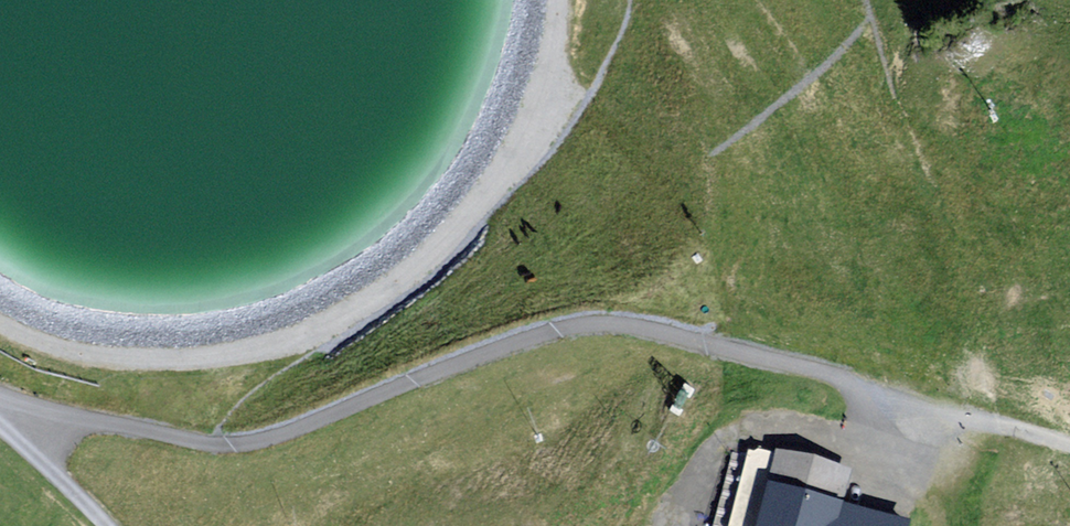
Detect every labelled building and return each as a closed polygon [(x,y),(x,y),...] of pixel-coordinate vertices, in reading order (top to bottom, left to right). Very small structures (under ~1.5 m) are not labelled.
[(905,521),(837,503),(845,471),(775,453),(738,443),(716,525),(904,525),(905,521)]
